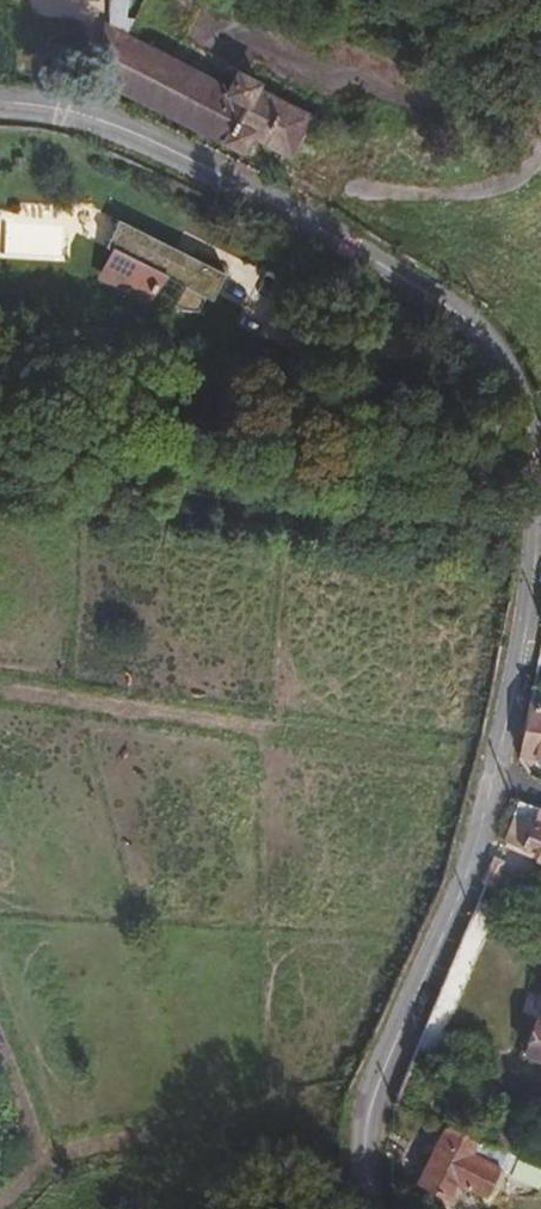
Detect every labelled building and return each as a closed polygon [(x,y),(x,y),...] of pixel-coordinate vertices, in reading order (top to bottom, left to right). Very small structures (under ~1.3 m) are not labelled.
[(107,91),(237,153),(249,137),(287,154),(305,117),(251,89),(253,83),(229,73),(227,77),(211,69),(206,77),(160,53),(186,0),(150,0),(131,38),(108,28),(107,91)] [(238,16),(243,4),(235,0),(210,0),(208,4),(238,16)] [(135,299),(147,275),(170,286),(160,304),(165,306),(200,311),(208,294),(203,292),(212,274),(181,258),(179,263),(161,254),(163,249),(105,220),(92,247),(101,252),(89,276),(131,297),(135,299)] [(160,304),(170,286),(147,275),(135,299),(131,297),(130,310),(157,310),(160,304)] [(468,441),(465,429),(450,433),(453,446),(468,441)] [(515,761),(540,766),(540,708),(525,705),(515,761)] [(515,807),(498,846),(535,861),(535,864),(540,866),(540,816),(515,807)] [(535,864),(535,861),(498,846),(495,855),(540,872),(540,866),(535,864)] [(535,1024),(530,1023),(517,1057),(540,1065),(540,1009),(535,1024)] [(490,1161),(493,1151),(439,1130),(417,1191),(450,1202),(456,1185),(488,1196),(499,1165),(490,1161)]
